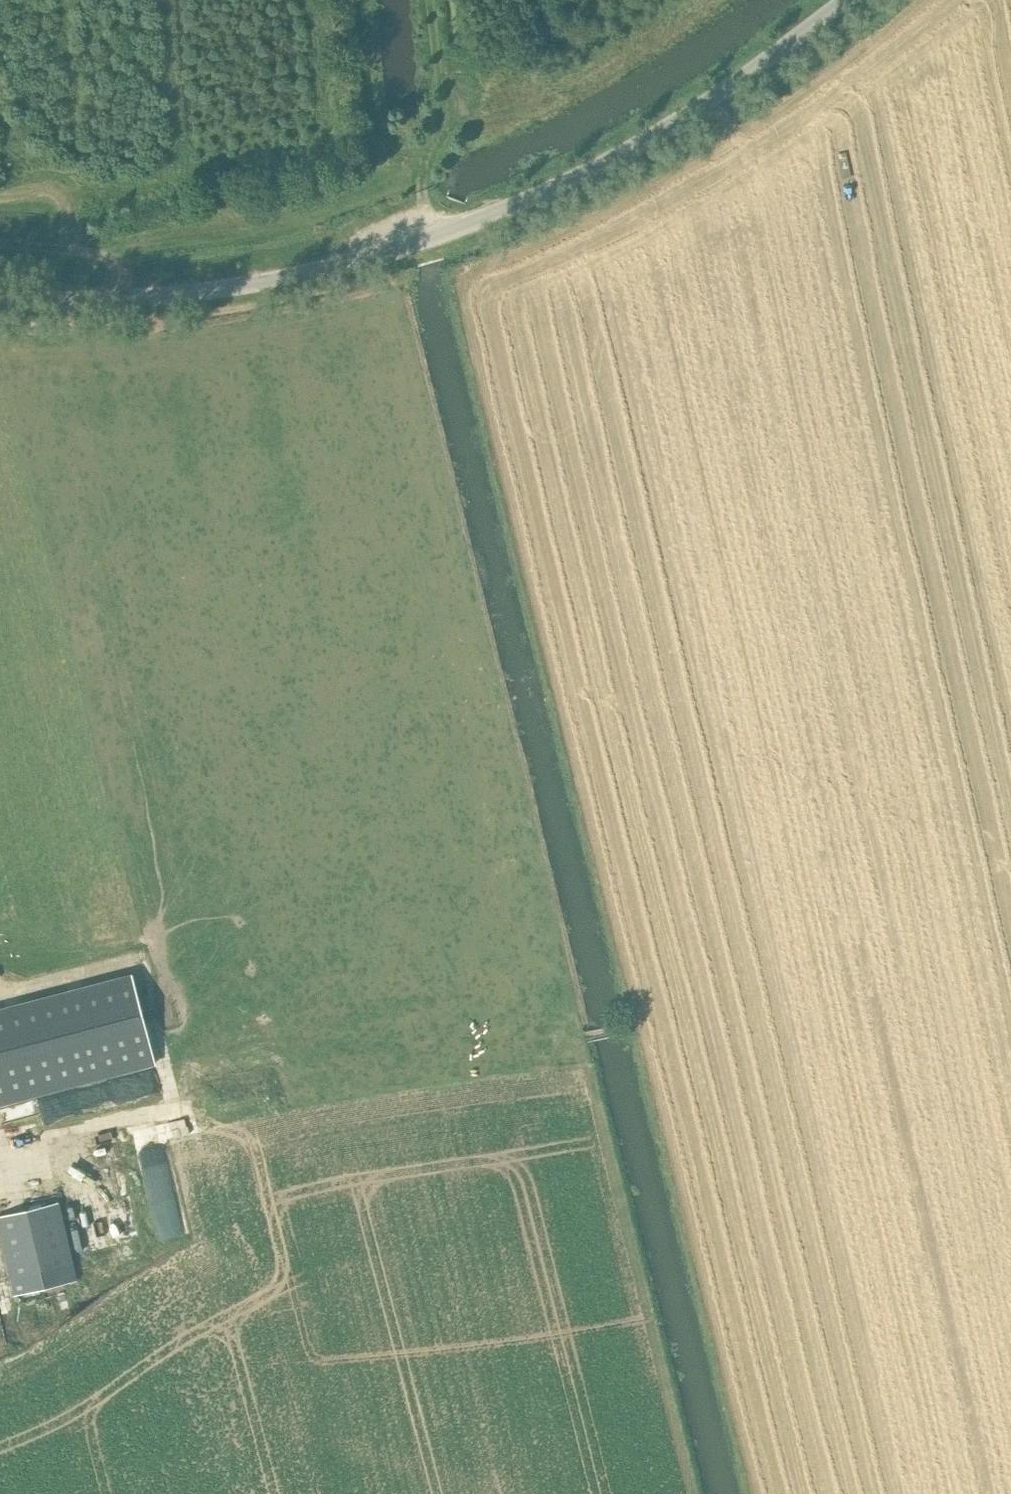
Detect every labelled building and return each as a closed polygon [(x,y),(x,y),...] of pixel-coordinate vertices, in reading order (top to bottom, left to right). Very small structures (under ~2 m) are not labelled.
[(0,1007),(0,1106),(156,1065),(132,973),(0,1007)] [(73,1266),(59,1202),(0,1216),(0,1241),(10,1281),(73,1266)]
